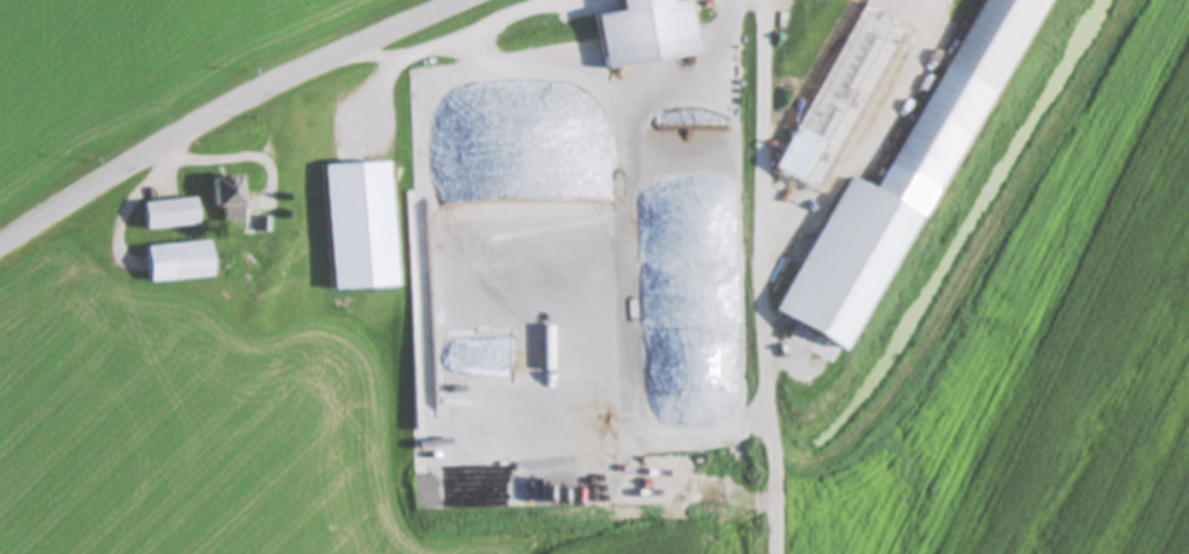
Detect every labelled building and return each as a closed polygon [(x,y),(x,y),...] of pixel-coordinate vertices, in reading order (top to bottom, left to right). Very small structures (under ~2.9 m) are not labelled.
[(696,41),(690,1),(672,3),(672,0),(619,0),(621,12),(596,15),(601,54),(696,41)] [(864,357),(1043,0),(980,0),(883,193),(846,174),(776,313),(864,357)] [(796,179),(821,193),(911,23),(885,10),(796,179)] [(392,286),(387,160),(325,163),(331,289),(392,286)] [(214,207),(225,207),(225,222),(242,222),(242,176),(214,176),(214,207)] [(146,228),(198,225),(196,198),(144,201),(146,228)] [(148,245),(150,280),(213,276),(211,241),(148,245)]
